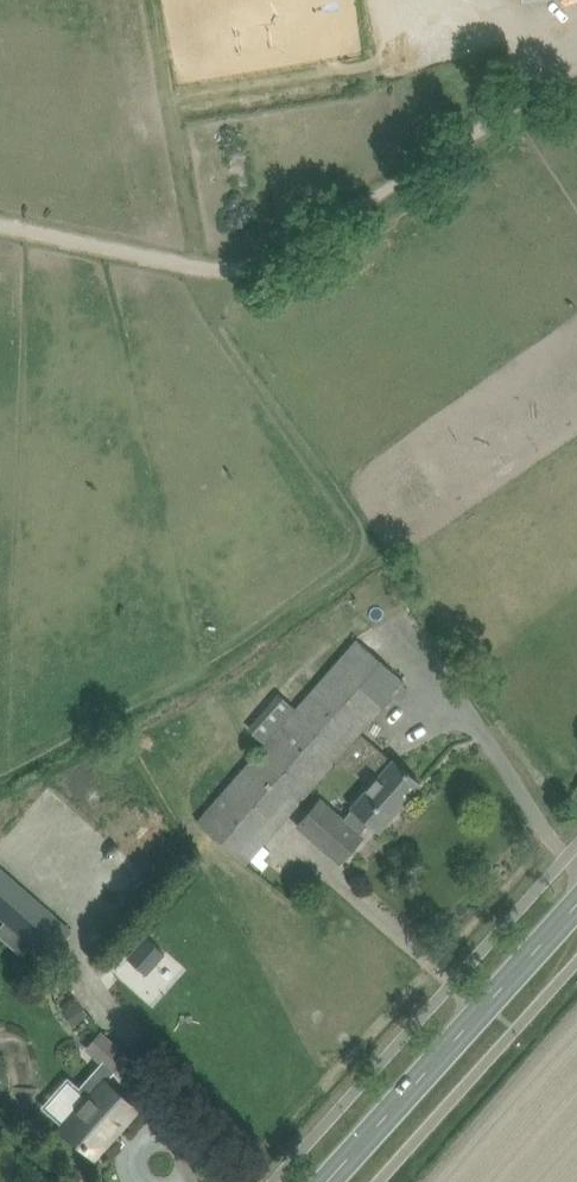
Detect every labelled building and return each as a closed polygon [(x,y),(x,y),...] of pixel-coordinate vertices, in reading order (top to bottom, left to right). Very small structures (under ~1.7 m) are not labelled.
[(266,743),(197,820),(246,863),(337,759),(355,775),(367,761),(382,773),(352,808),(344,817),(321,797),(296,825),(339,863),(363,836),(359,833),(369,822),(380,832),(421,784),(398,763),(393,760),(393,761),(378,748),(360,732),(405,681),(357,639),(347,651),(311,692),(297,708),(279,692),(248,727),(266,743)] [(48,956),(70,931),(0,869),(0,913),(48,956)] [(154,1002),(185,969),(153,939),(122,972),(154,1002)] [(76,999),(61,1009),(70,1023),(86,1013),(76,999)] [(87,1049),(113,1072),(127,1056),(101,1033),(87,1049)] [(4,1086),(8,1081),(8,1075),(3,1071),(0,1071),(0,1087),(4,1086)] [(63,1127),(91,1152),(95,1156),(135,1111),(102,1082),(63,1127)]
